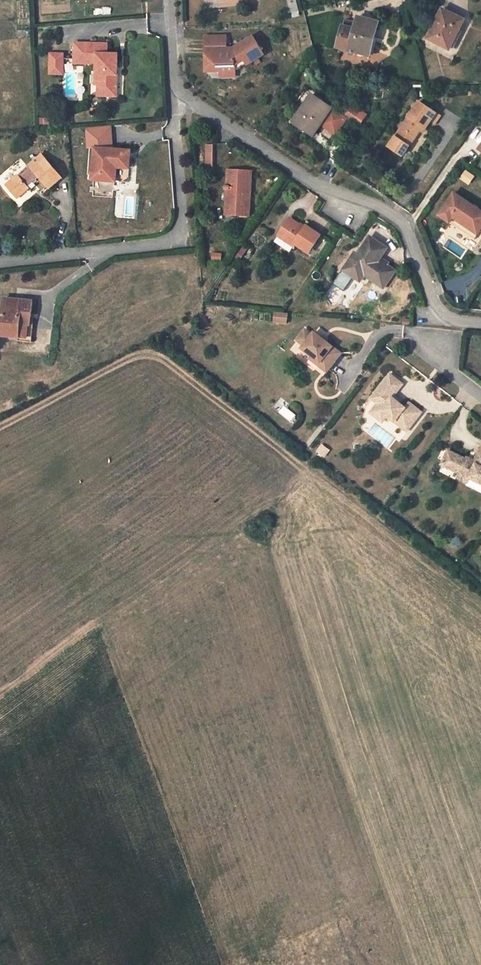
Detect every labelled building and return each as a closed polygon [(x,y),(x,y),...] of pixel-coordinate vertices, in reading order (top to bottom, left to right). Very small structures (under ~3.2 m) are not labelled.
[(291,15),(299,14),(298,0),(289,0),(291,15)] [(451,50),(466,21),(444,10),(429,39),(451,50)] [(371,57),(380,23),(360,18),(358,24),(347,21),(340,48),(371,57)] [(228,37),(206,37),(206,57),(213,57),(213,60),(206,67),(211,72),(221,72),(221,75),(236,74),(236,71),(265,54),(255,37),(235,49),(235,51),(228,51),(228,37)] [(108,45),(76,44),(75,65),(97,65),(97,76),(101,76),(101,86),(99,86),(99,97),(118,97),(119,55),(108,55),(108,45)] [(64,56),(51,56),(51,64),(64,64),(64,56)] [(64,64),(51,64),(51,75),(63,75),(64,64)] [(314,137),(334,110),(312,95),(294,122),(314,137)] [(437,125),(442,116),(421,101),(396,137),(410,147),(421,131),(424,127),(427,129),(432,122),(437,125)] [(362,109),(349,102),(343,114),(356,121),(362,109)] [(215,144),(210,143),(207,168),(213,168),(215,144)] [(130,164),(131,151),(96,148),(94,181),(118,182),(119,169),(119,163),(130,164)] [(30,170),(40,178),(41,178),(44,181),(52,188),(63,179),(43,155),(38,159),(34,158),(34,162),(30,165),(31,167),(29,168),(28,167),(27,168),(30,170)] [(128,183),(129,169),(119,169),(118,182),(128,183)] [(40,178),(30,170),(10,194),(20,202),(31,190),(41,179),(40,178)] [(252,172),(228,171),(227,187),(229,187),(228,213),(250,215),(252,172)] [(480,231),(480,211),(455,193),(440,214),(451,221),(476,238),(480,231)] [(321,236),(307,226),(305,228),(300,225),(290,218),(280,233),(297,244),(309,253),(321,236)] [(474,240),(476,238),(451,221),(449,236),(442,247),(461,260),(468,248),(472,251),(479,242),(474,240)] [(297,244),(280,233),(278,236),(275,241),(275,242),(291,253),(295,247),(297,244)] [(385,288),(396,271),(388,266),(380,261),(382,258),(384,255),(388,249),(370,237),(358,255),(355,252),(343,269),(361,282),(365,275),(385,288)] [(390,263),(382,258),(380,261),(388,266),(390,263)] [(0,315),(0,335),(19,336),(18,340),(32,341),(35,318),(31,318),(33,301),(5,298),(4,314),(0,314),(0,315)] [(288,314),(276,313),(275,322),(287,323),(288,314)] [(306,329),(298,340),(305,345),(303,348),(313,356),(321,362),(319,365),(328,371),(342,353),(315,332),(313,335),(306,329)] [(321,362),(313,356),(311,359),(319,365),(321,362)] [(404,384),(391,374),(372,398),(379,403),(375,408),(381,413),(383,411),(388,416),(408,431),(423,412),(410,402),(407,407),(396,399),(398,397),(395,395),(404,384)] [(381,413),(375,408),(372,412),(384,422),(388,416),(383,411),(381,413)] [(477,461),(474,460),(473,462),(450,451),(443,465),(462,474),(460,478),(470,483),(472,479),(480,483),(480,452),(477,461)] [(472,479),(470,483),(469,485),(480,491),(480,483),(472,479)]
